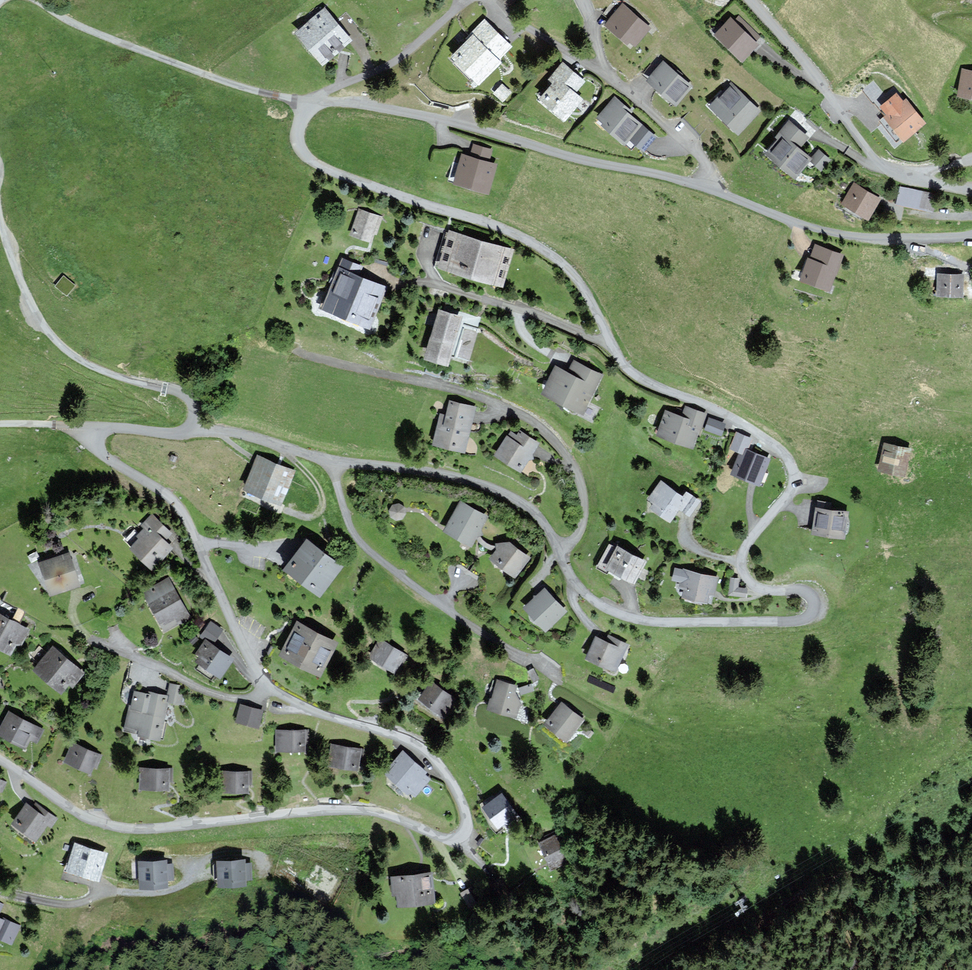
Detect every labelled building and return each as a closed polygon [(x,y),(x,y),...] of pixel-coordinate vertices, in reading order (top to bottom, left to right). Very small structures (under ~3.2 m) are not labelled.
[(649,27),(623,5),(606,25),(627,42),(629,40),(634,45),(649,27)] [(350,40),(325,10),(298,32),(323,62),(350,40)] [(759,37),(739,17),(734,22),(731,19),(716,34),(742,60),(757,45),(754,42),(759,37)] [(510,46),(484,21),(467,38),(469,40),(453,56),(479,83),(500,62),(497,59),(510,46)] [(690,86),(663,62),(648,80),(675,103),(690,86)] [(584,82),(563,64),(549,81),(553,84),(539,99),(564,120),(581,100),(574,93),(584,82)] [(963,70),(959,95),(971,98),(971,72),(963,70)] [(759,111),(731,84),(710,105),(738,132),(759,111)] [(923,123),(905,101),(903,103),(896,95),(882,107),(888,115),(885,117),(903,139),(923,123)] [(629,110),(615,98),(598,117),(605,122),(603,125),(624,143),(629,137),(643,150),(654,137),(626,113),(629,110)] [(807,137),(790,122),(777,136),(779,139),(767,153),(795,177),(810,159),(821,169),(829,160),(819,150),(811,159),(798,147),(807,137)] [(488,163),(492,151),(474,145),(470,157),(463,155),(455,182),(488,192),(496,165),(488,163)] [(879,199),(854,184),(843,203),(867,218),(879,199)] [(935,195),(901,188),(898,203),(932,210),(935,195)] [(381,218),(360,211),(352,234),(370,240),(373,233),(375,234),(381,218)] [(512,251),(447,231),(437,266),(502,285),(512,251)] [(841,255),(815,246),(810,260),(808,259),(801,280),(829,290),(841,255)] [(362,267),(343,259),(323,307),(370,327),(386,289),(358,277),(362,267)] [(963,275),(938,275),(938,295),(963,295),(963,275)] [(63,276),(56,286),(67,295),(75,285),(63,276)] [(468,359),(479,319),(466,315),(465,318),(440,311),(427,358),(448,364),(450,354),(468,359)] [(544,393),(582,413),(602,376),(576,362),(569,374),(557,368),(544,393)] [(463,451),(474,408),(451,402),(447,417),(441,415),(433,444),(463,451)] [(706,414),(686,407),(682,417),(666,412),(658,435),(693,447),(700,427),(701,428),(706,414)] [(724,424),(709,420),(706,429),(721,434),(724,424)] [(537,443),(520,432),(517,436),(510,432),(496,455),(520,470),(537,443)] [(910,449),(885,444),(879,469),(904,475),(910,449)] [(769,459),(742,448),(732,473),(759,484),(769,459)] [(293,471),(258,457),(245,489),(281,503),(293,471)] [(699,501),(687,492),(683,498),(661,482),(649,498),(655,503),(651,508),(669,521),(679,508),(689,515),(699,501)] [(486,516),(460,503),(446,530),(471,544),(486,516)] [(399,504),(393,506),(390,511),(391,516),(396,519),(402,518),(405,513),(404,507),(399,504)] [(847,512),(816,508),(813,533),(844,537),(847,512)] [(171,534),(151,516),(143,525),(145,528),(138,535),(141,538),(132,548),(152,568),(171,548),(164,541),(171,534)] [(341,566),(306,540),(284,568),(319,595),(341,566)] [(529,557),(508,543),(496,544),(498,550),(491,559),(516,576),(529,557)] [(616,549),(609,546),(599,566),(607,570),(607,569),(634,583),(645,562),(617,547),(616,549)] [(79,585),(68,554),(40,563),(50,594),(79,585)] [(717,578),(675,569),(673,580),(681,581),(680,587),(685,588),(683,596),(706,601),(708,593),(713,594),(717,578)] [(738,579),(731,578),(729,594),(746,596),(746,589),(737,588),(738,579)] [(188,616),(168,580),(145,593),(165,629),(188,616)] [(565,610),(544,589),(525,608),(547,629),(565,610)] [(28,630),(0,614),(0,647),(10,653),(16,642),(20,644),(28,630)] [(221,630),(211,623),(201,637),(206,640),(197,653),(201,656),(198,661),(220,676),(232,659),(211,645),(221,630)] [(336,642),(297,623),(281,655),(320,674),(336,642)] [(627,644),(608,636),(606,642),(596,638),(587,658),(615,671),(627,644)] [(407,656),(381,640),(370,657),(394,672),(400,662),(403,663),(407,656)] [(83,673),(53,647),(34,669),(61,692),(69,683),(72,685),(83,673)] [(524,688),(498,681),(490,709),(515,716),(524,688)] [(455,699),(432,682),(420,699),(443,715),(455,699)] [(183,687),(179,686),(172,684),(169,697),(150,693),(150,695),(134,692),(126,730),(139,733),(139,734),(160,738),(168,701),(180,703),(183,687)] [(583,719),(561,703),(545,724),(567,740),(583,719)] [(262,711),(241,705),(236,721),(257,727),(262,711)] [(42,729),(9,713),(0,731),(0,735),(25,747),(29,738),(36,742),(42,729)] [(307,731),(278,730),(278,750),(303,750),(303,743),(307,743),(307,731)] [(101,755),(73,744),(66,762),(91,772),(94,765),(96,766),(101,755)] [(364,750),(332,745),(329,765),(361,770),(364,750)] [(425,772),(402,752),(385,773),(407,792),(409,790),(414,795),(428,779),(423,775),(425,772)] [(172,769),(140,769),(140,789),(168,789),(168,781),(172,781),(172,769)] [(252,772),(223,771),(223,792),(248,792),(248,784),(252,784),(252,772)] [(519,818),(502,794),(484,807),(498,827),(504,822),(507,826),(519,818)] [(56,818),(35,804),(32,808),(27,804),(13,824),(35,839),(46,823),(51,826),(56,818)] [(568,861),(556,832),(545,837),(547,841),(540,843),(551,868),(568,861)] [(106,854),(75,845),(67,871),(98,880),(106,854)] [(244,865),(244,859),(219,860),(221,886),(246,885),(245,876),(250,875),(250,864),(244,865)] [(165,867),(165,861),(140,862),(142,888),(167,887),(166,878),(171,877),(171,866),(165,867)] [(433,901),(430,873),(392,878),(394,895),(398,894),(400,905),(433,901)] [(482,901),(473,887),(462,893),(470,908),(482,901)] [(11,944),(19,927),(0,917),(0,938),(11,944)]
